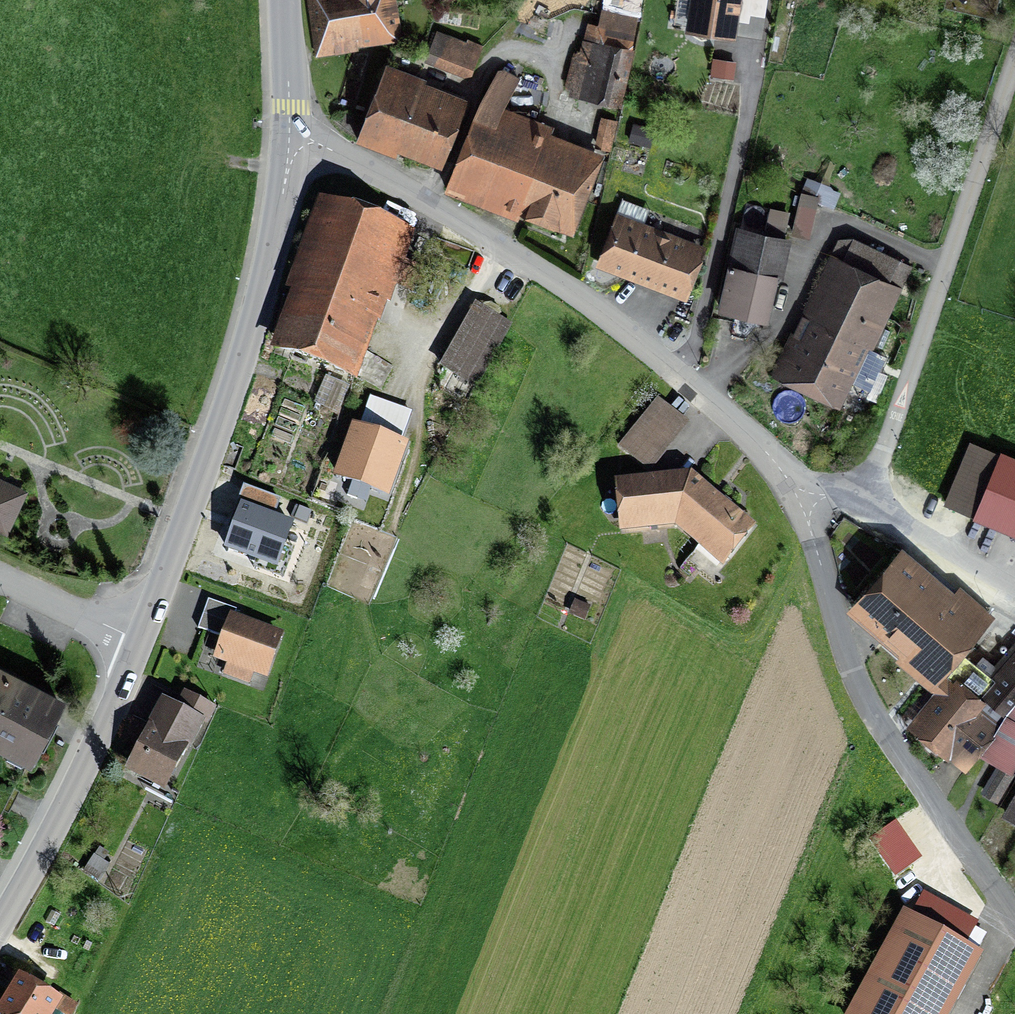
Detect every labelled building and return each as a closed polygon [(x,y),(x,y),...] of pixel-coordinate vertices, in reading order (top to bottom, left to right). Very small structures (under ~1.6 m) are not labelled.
[(316,40),(395,33),(392,0),(313,0),(316,40)] [(688,29),(730,36),(736,0),(693,0),(688,29)] [(634,22),(605,16),(599,45),(588,42),(582,65),(572,63),(567,86),(617,97),(634,22)] [(473,80),(484,49),(434,31),(423,62),(473,80)] [(439,159),(459,112),(408,91),(413,79),(386,68),(362,128),(439,159)] [(500,69),(477,112),(446,190),(466,198),(471,184),(568,220),(589,164),(523,138),(529,122),(501,109),(519,80),(500,69)] [(654,128),(633,123),(629,141),(650,146),(654,128)] [(823,202),(801,196),(791,237),(812,242),(823,202)] [(396,224),(338,203),(285,347),(343,368),(396,224)] [(789,214),(768,211),(765,232),(786,236),(789,214)] [(710,246),(614,213),(593,272),(689,305),(710,246)] [(776,328),(786,284),(795,244),(739,230),(730,272),(720,316),(776,328)] [(914,270),(845,234),(832,258),(903,294),(914,270)] [(772,376),(843,412),(903,294),(832,258),(772,376)] [(509,325),(476,306),(440,368),(473,388),(509,325)] [(657,396),(620,443),(650,467),(687,419),(657,396)] [(382,493),(405,431),(362,415),(339,478),(382,493)] [(974,444),(947,506),(1014,536),(1014,461),(974,444)] [(621,485),(625,526),(676,522),(724,561),(750,524),(705,487),(696,496),(672,480),(621,485)] [(0,481),(0,532),(10,537),(29,493),(0,481)] [(224,548),(276,567),(292,526),(240,506),(224,548)] [(906,548),(853,609),(938,673),(988,616),(906,548)] [(236,609),(211,598),(199,628),(225,639),(218,655),(260,672),(275,638),(232,620),(236,609)] [(1014,750),(1014,664),(997,686),(963,659),(946,681),(999,726),(980,747),(1008,762),(1014,750)] [(53,704),(0,680),(0,746),(29,759),(53,704)] [(999,726),(946,681),(935,693),(943,700),(916,731),(946,757),(951,750),(967,763),(980,747),(999,726)] [(165,785),(210,707),(185,693),(178,705),(169,700),(131,766),(165,785)] [(1003,768),(987,792),(996,798),(1012,774),(1003,768)] [(1006,822),(1014,828),(1014,808),(1006,822)] [(893,824),(870,839),(894,875),(917,859),(893,824)] [(910,912),(854,1013),(959,1013),(991,956),(910,912)] [(77,1008),(28,978),(6,1013),(73,1013),(77,1008)]
